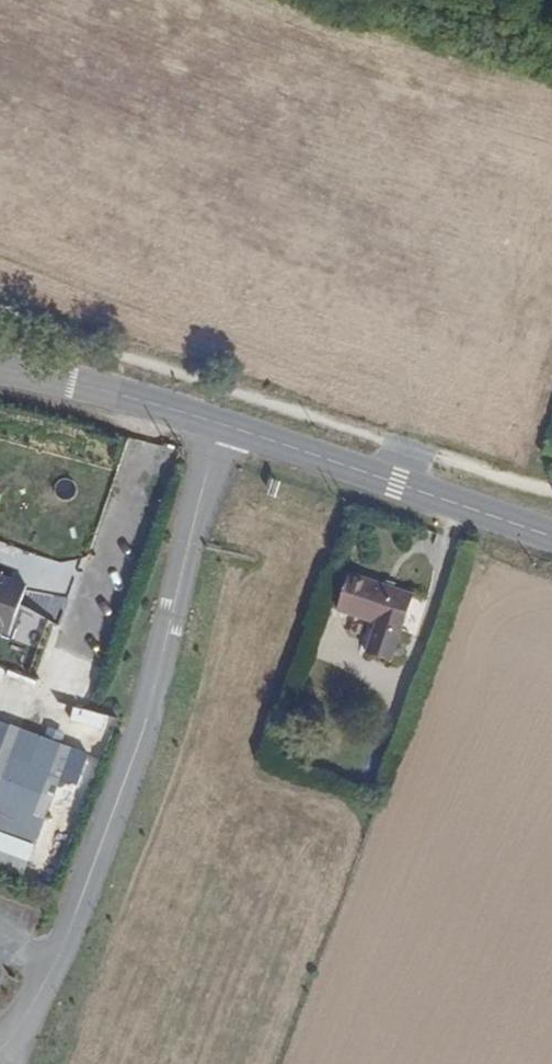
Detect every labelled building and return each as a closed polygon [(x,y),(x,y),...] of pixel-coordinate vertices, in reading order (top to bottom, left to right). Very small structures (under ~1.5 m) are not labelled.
[(384,657),(403,589),(340,571),(330,606),(368,619),(358,650),(384,657)] [(19,583),(0,577),(0,636),(1,636),(19,583)] [(22,843),(50,775),(60,744),(0,723),(0,757),(20,764),(8,800),(0,797),(0,834),(22,843)] [(70,781),(80,752),(60,744),(50,775),(70,781)]
